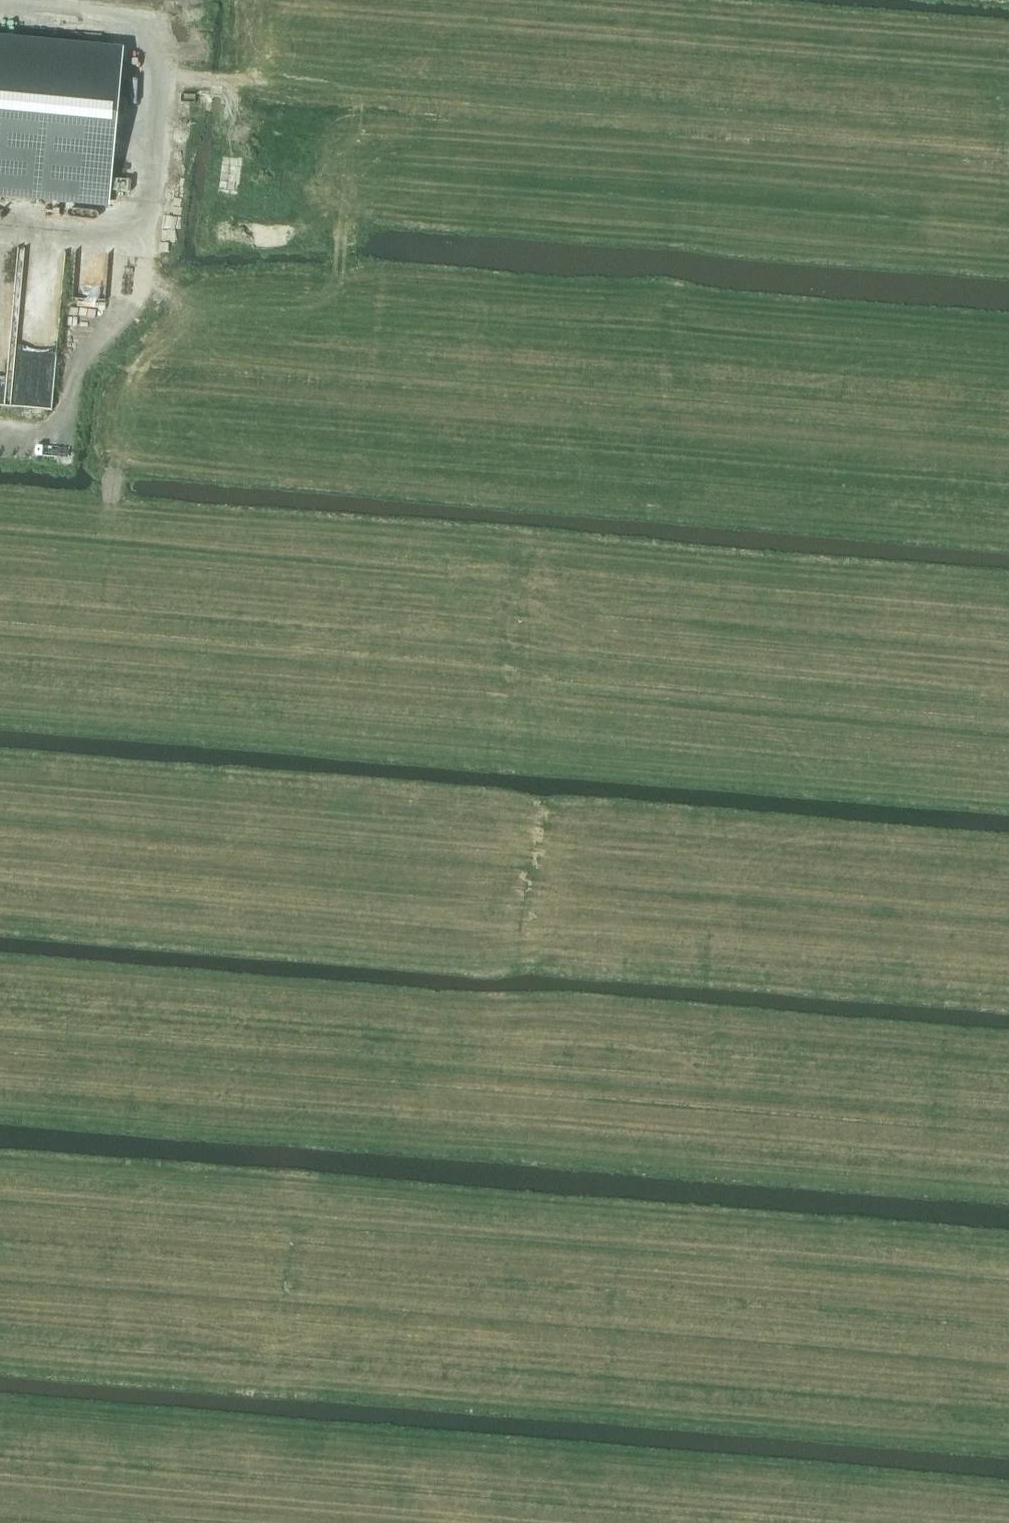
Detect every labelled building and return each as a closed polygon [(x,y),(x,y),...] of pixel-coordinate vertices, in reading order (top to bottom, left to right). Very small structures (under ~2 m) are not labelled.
[(108,203),(122,53),(0,42),(0,193),(108,203)]
